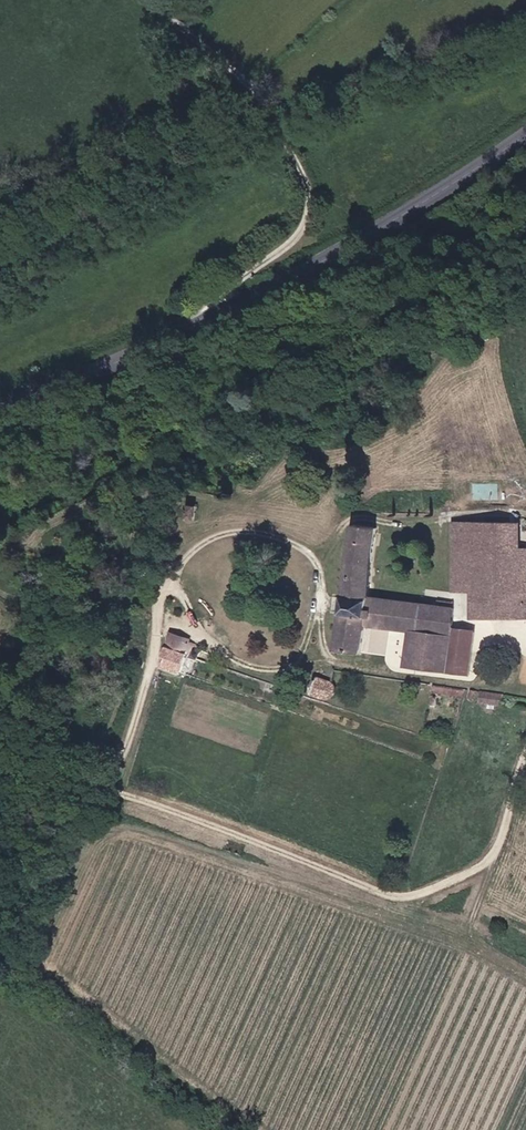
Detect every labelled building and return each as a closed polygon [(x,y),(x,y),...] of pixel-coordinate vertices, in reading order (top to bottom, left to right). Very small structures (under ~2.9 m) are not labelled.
[(204,505),(195,504),(193,517),(201,519),(204,505)] [(456,522),(456,595),(475,596),(475,616),(525,616),(525,545),(512,545),(512,523),(456,522)] [(449,671),(454,630),(457,604),(444,602),(443,607),(374,598),(379,564),(383,530),(357,526),(341,654),(368,657),(372,625),(417,631),(413,663),(413,666),(449,671)] [(372,625),(368,657),(413,663),(417,631),(372,625)] [(477,633),(454,630),(449,671),(472,674),(477,633)] [(193,639),(175,633),(164,667),(184,674),(190,656),(211,663),(213,655),(200,651),(202,645),(192,642),(193,639)] [(323,677),(318,694),(331,698),(336,695),(339,683),(323,677)] [(435,692),(468,696),(469,688),(436,684),(435,692)] [(504,693),(484,691),(483,701),(503,703),(504,693)] [(128,821),(116,816),(114,821),(126,826),(128,821)]
